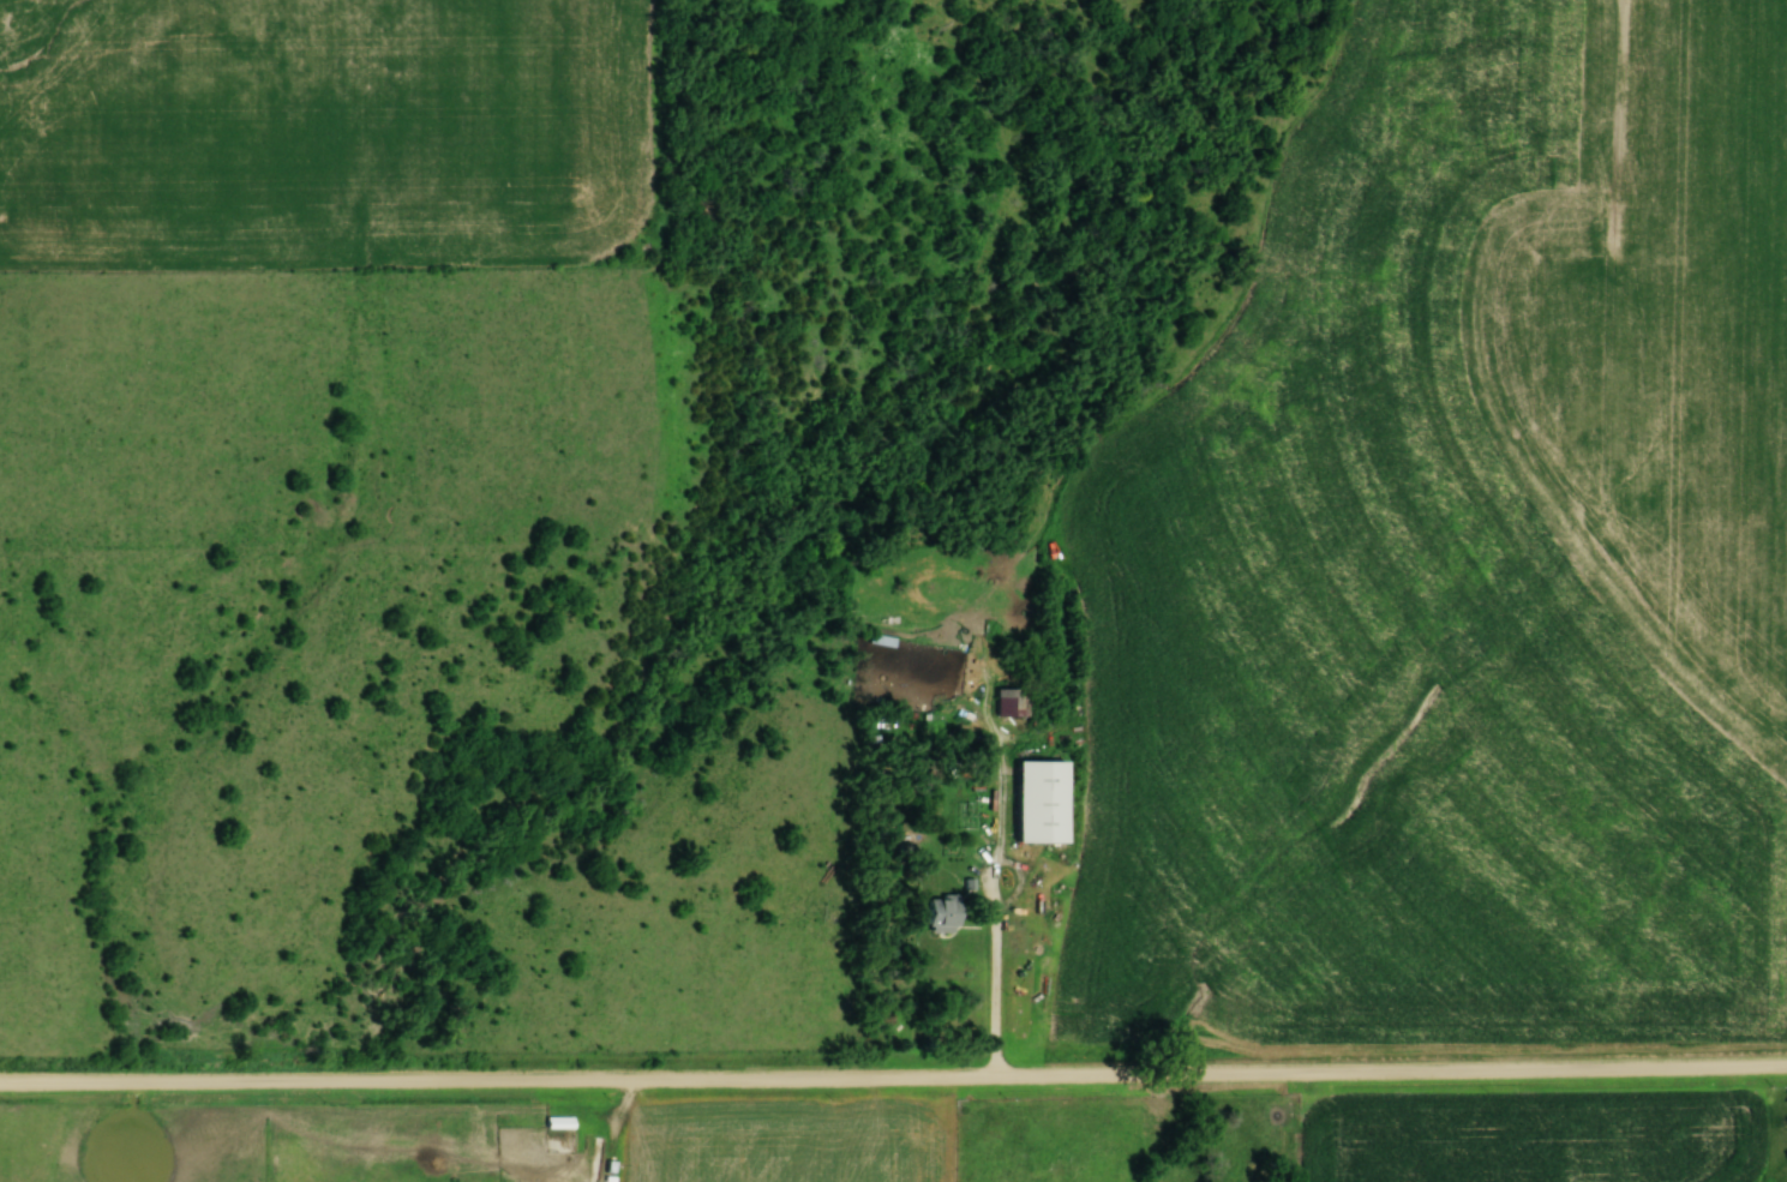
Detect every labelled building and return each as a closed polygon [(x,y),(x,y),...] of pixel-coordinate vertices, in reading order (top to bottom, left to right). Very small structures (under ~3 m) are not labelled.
[(865,642),(893,648),(895,638),(868,632),(865,642)] [(1028,716),(1028,689),(993,689),(993,716),(1028,716)] [(1057,760),(1008,760),(1008,842),(1057,842),(1057,760)] [(950,932),(951,899),(920,898),(919,932),(950,932)] [(540,1129),(571,1129),(571,1116),(540,1116),(540,1129)]
